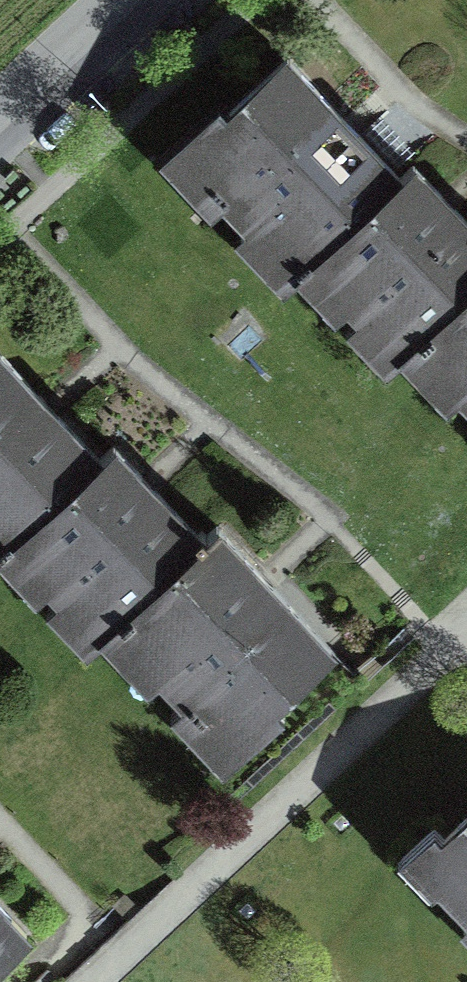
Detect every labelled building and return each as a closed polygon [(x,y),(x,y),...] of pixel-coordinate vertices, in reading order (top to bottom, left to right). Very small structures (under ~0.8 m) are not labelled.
[(280,287),(291,277),(401,173),(341,112),(276,46),(158,161),(280,287)] [(401,173),(291,277),(384,373),(394,363),(466,293),(466,224),(457,213),(409,165),(401,173)] [(394,363),(466,437),(466,293),(394,363)] [(92,444),(34,385),(0,350),(0,533),(92,444)] [(92,641),(201,536),(142,476),(102,435),(92,444),(0,533),(0,566),(82,650),(92,641)] [(201,536),(92,641),(209,760),(330,644),(262,575),(213,524),(201,536)] [(394,857),(466,936),(466,790),(394,857)] [(24,926),(0,901),(0,949),(24,926)]
